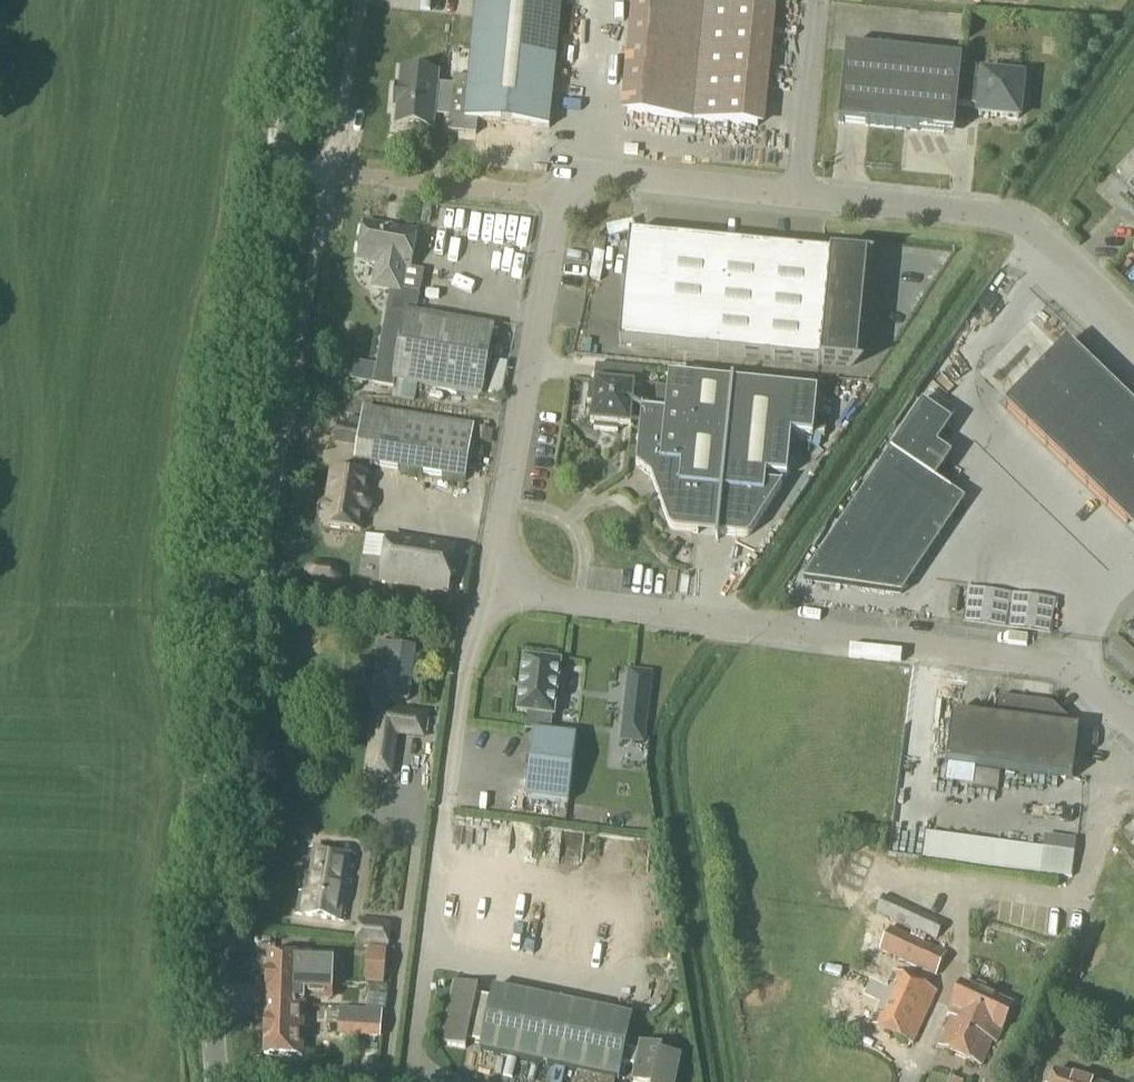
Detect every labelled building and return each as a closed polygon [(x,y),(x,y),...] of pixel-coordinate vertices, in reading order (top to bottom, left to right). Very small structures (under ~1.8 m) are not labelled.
[(468,80),(454,78),(453,87),(438,86),(439,74),(401,70),(399,87),(395,87),(392,109),(397,110),(395,128),(425,131),(426,124),(434,124),(434,117),(450,119),(448,133),(476,136),(477,122),(549,129),(562,0),(476,0),(468,80)] [(769,10),(662,0),(639,0),(628,115),(757,128),(769,10)] [(981,77),(959,75),(960,63),(845,51),(837,125),(918,133),(918,131),(943,133),(952,125),(953,112),(955,112),(956,106),(978,108),(977,116),(1017,120),(1021,81),(981,77)] [(1115,179),(1133,197),(1133,159),(1115,179)] [(1068,216),(1062,222),(1068,228),(1074,222),(1068,216)] [(417,235),(365,225),(358,262),(377,265),(373,289),(391,292),(387,314),(378,367),(376,379),(374,386),(395,390),(397,382),(417,386),(481,397),(493,332),(414,317),(418,296),(400,292),(404,270),(410,271),(417,235)] [(851,368),(848,368),(859,261),(862,262),(862,260),(629,238),(618,346),(851,369),(851,368)] [(1065,346),(1005,408),(1133,533),(1133,413),(1065,346)] [(641,389),(643,372),(596,367),(594,386),(589,385),(587,404),(592,404),(590,426),(593,427),(593,431),(618,434),(618,429),(630,430),(633,409),(635,389),(641,389)] [(817,394),(714,384),(668,379),(665,414),(643,412),(643,410),(633,409),(630,430),(639,431),(636,467),(651,479),(668,527),(669,528),(670,530),(671,531),(672,532),(673,532),(676,533),(742,540),(744,540),(745,539),(747,539),(748,538),(750,537),(751,536),(780,494),(781,488),(779,488),(779,489),(765,487),(766,478),(787,480),(791,437),(813,440),(817,394)] [(915,384),(844,516),(857,559),(866,563),(870,576),(877,580),(888,576),(885,566),(891,555),(906,550),(909,544),(916,565),(958,487),(950,483),(947,474),(934,467),(947,444),(939,421),(946,408),(943,400),(915,384)] [(371,497),(366,495),(369,478),(368,478),(369,467),(465,482),(472,442),(474,430),(362,412),(362,416),(348,414),(345,434),(359,436),(354,464),(349,465),(346,469),(345,474),(332,472),(327,502),(322,503),(321,503),(319,505),(318,506),(317,509),(316,512),(317,516),(317,519),(319,521),(323,525),(323,527),(360,533),(363,517),(369,515),(372,512),(373,509),(374,505),(374,502),(372,499),(371,497)] [(474,430),(472,442),(488,445),(490,432),(474,430)] [(451,552),(385,544),(380,585),(446,593),(451,552)] [(331,590),(335,590),(339,588),(341,584),(342,579),(342,575),(341,570),(338,567),(333,564),(316,562),(313,563),(310,564),(307,567),(305,569),(304,574),(304,578),(305,582),(307,586),(312,588),(331,590)] [(386,622),(376,698),(414,703),(423,639),(407,637),(408,625),(386,622)] [(521,660),(515,713),(535,716),(532,733),(530,733),(522,799),(566,805),(574,738),(547,735),(549,717),(550,718),(557,664),(521,660)] [(651,675),(630,672),(621,743),(643,746),(651,675)] [(1072,781),(1078,732),(1078,731),(1051,706),(999,699),(996,722),(951,716),(945,765),(1072,781)] [(372,707),(368,769),(394,770),(396,730),(426,732),(428,711),(372,707)] [(1076,846),(1011,844),(1010,868),(1076,870),(1076,846)] [(344,923),(354,857),(310,850),(302,894),(300,894),(296,916),(344,923)] [(936,941),(943,925),(883,897),(876,913),(936,941)] [(386,949),(389,925),(359,922),(357,947),(386,949)] [(936,978),(946,956),(889,930),(879,952),(936,978)] [(305,985),(333,986),(334,954),(311,953),(310,958),(306,958),(268,956),(267,983),(305,985)] [(383,986),(385,959),(368,957),(366,984),(383,986)] [(912,1046),(936,994),(891,973),(868,1026),(912,1046)] [(333,1002),(333,986),(305,985),(267,983),(266,1006),(304,1007),(305,1001),(333,1002)] [(476,997),(478,989),(455,984),(442,1045),(465,1050),(467,1042),(481,1045),(479,1053),(619,1081),(623,1066),(636,1069),(634,1081),(675,1081),(679,1060),(661,1056),(662,1050),(641,1046),(640,1054),(626,1051),(632,1019),(492,990),(490,1000),(476,997)] [(996,1044),(1013,1008),(962,985),(951,1009),(955,1011),(938,1048),(981,1067),(992,1043),(996,1044)] [(303,1058),(304,1007),(266,1006),(264,1057),(303,1058)] [(342,1012),(341,1035),(361,1037),(362,1014),(342,1012)] [(576,1073),(575,1081),(587,1081),(588,1076),(576,1073)] [(1054,1074),(1052,1081),(1081,1081),(1054,1074)]
